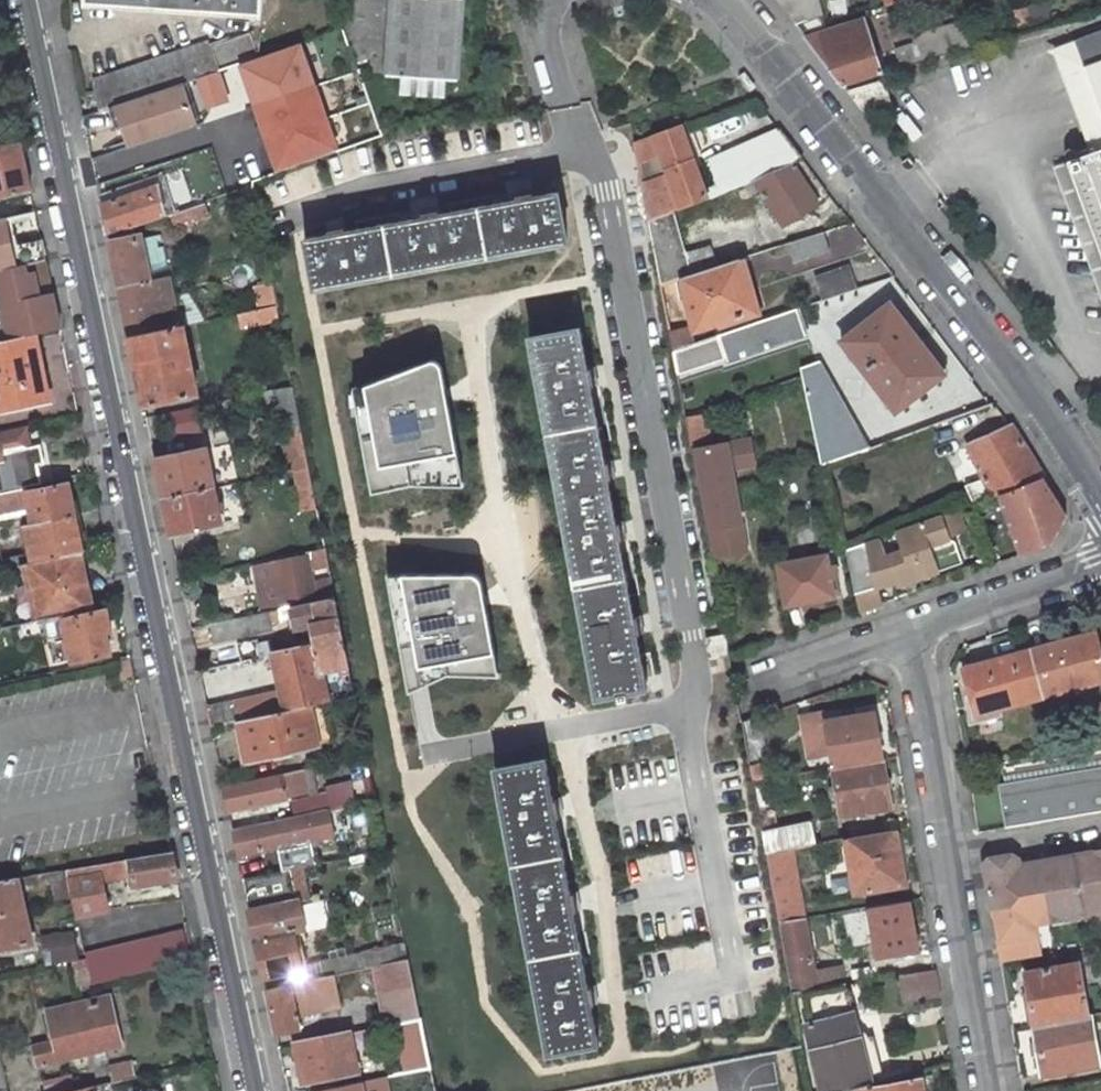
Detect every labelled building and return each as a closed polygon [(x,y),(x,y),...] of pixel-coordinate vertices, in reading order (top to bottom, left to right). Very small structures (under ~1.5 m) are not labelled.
[(262,14),(263,0),(85,0),(85,2),(262,14)] [(386,76),(401,77),(400,93),(444,96),(445,80),(457,81),(463,0),(391,0),(386,76)] [(812,32),(855,18),(851,4),(833,10),(830,0),(802,0),(812,32)] [(1033,30),(1050,24),(1045,1),(1028,6),(1028,7),(1033,30)] [(1033,30),(1028,7),(1016,10),(1021,33),(1033,30)] [(881,74),(862,16),(855,18),(812,32),(805,35),(845,86),(881,74)] [(896,49),(902,68),(969,48),(962,22),(925,32),(913,44),(896,49)] [(94,79),(100,110),(109,107),(123,103),(179,84),(187,81),(253,59),(255,31),(210,46),(209,41),(94,79)] [(1075,42),(1100,112),(1100,32),(1075,42)] [(360,71),(333,80),(346,124),(374,116),(360,71)] [(890,100),(884,80),(849,91),(862,109),(890,100)] [(186,104),(194,102),(187,81),(179,84),(186,104)] [(123,103),(109,107),(116,128),(122,127),(127,125),(133,145),(201,123),(194,102),(186,104),(179,84),(123,103)] [(200,128),(211,157),(227,151),(217,122),(200,128)] [(707,199),(680,124),(633,142),(637,165),(662,155),(668,174),(641,183),(647,220),(707,199)] [(127,125),(122,127),(128,147),(133,145),(127,125)] [(709,161),(722,193),(754,179),(791,163),(803,158),(780,129),(709,161)] [(31,189),(21,143),(0,148),(0,197),(31,189)] [(1068,161),(1100,252),(1100,149),(1068,161)] [(818,203),(791,163),(754,179),(784,225),(818,203)] [(185,175),(183,168),(100,196),(102,205),(185,175)] [(185,175),(102,205),(108,235),(195,204),(185,175)] [(315,289),(567,242),(557,192),(533,197),(532,195),(517,197),(517,200),(439,215),(438,212),(423,215),(423,218),(345,232),(344,230),(329,233),(329,235),(305,240),(315,289)] [(674,211),(647,220),(659,284),(691,274),(674,211)] [(12,216),(6,217),(12,245),(18,244),(12,216)] [(16,266),(46,260),(42,239),(18,244),(12,245),(6,217),(0,219),(0,270),(16,266)] [(161,234),(137,239),(145,273),(168,268),(163,246),(159,247),(157,240),(162,239),(161,234)] [(136,235),(110,241),(119,285),(146,279),(145,273),(137,239),(136,235)] [(740,259),(754,311),(760,309),(746,257),(740,259)] [(679,279),(693,331),(727,320),(729,326),(751,319),(749,312),(754,311),(740,259),(679,279)] [(34,334),(61,328),(46,260),(16,266),(0,270),(0,290),(2,300),(0,300),(0,340),(34,334)] [(856,288),(848,265),(816,277),(823,299),(856,288)] [(146,279),(119,285),(129,336),(179,326),(183,325),(183,324),(178,325),(168,275),(146,279)] [(896,412),(944,374),(890,303),(841,341),(896,412)] [(276,305),(238,313),(240,327),(279,319),(276,305)] [(806,334),(798,308),(719,335),(728,361),(806,334)] [(179,326),(129,336),(144,405),(197,394),(183,325),(179,326)] [(686,326),(669,331),(673,351),(691,345),(686,326)] [(530,338),(596,698),(617,694),(618,702),(627,700),(625,693),(645,689),(635,633),(638,633),(635,617),(632,618),(618,540),(621,539),(618,524),(615,524),(607,479),(609,478),(607,463),(604,463),(590,385),(592,384),(589,369),(587,369),(579,329),(530,338)] [(47,399),(34,334),(0,340),(0,409),(47,399)] [(797,377),(803,375),(822,464),(868,448),(820,362),(795,371),(797,377)] [(444,366),(354,387),(375,499),(421,488),(474,487),(444,366)] [(309,467),(292,386),(274,390),(290,471),(295,470),(309,467)] [(965,485),(974,503),(993,496),(994,497),(999,495),(1043,477),(1011,426),(976,443),(977,444),(983,458),(977,461),(976,461),(984,478),(965,485)] [(3,454),(30,448),(25,429),(0,435),(0,454),(3,454)] [(714,556),(745,551),(730,469),(752,464),(748,440),(694,450),(714,556)] [(977,444),(971,448),(977,461),(983,458),(977,444)] [(205,448),(155,459),(163,498),(214,487),(205,448)] [(317,509),(309,467),(295,470),(304,512),(305,511),(317,509)] [(1066,515),(1043,477),(999,495),(1020,555),(1051,544),(1066,515)] [(21,565),(27,564),(26,563),(74,553),(74,554),(82,553),(67,484),(28,492),(27,487),(0,492),(0,570),(21,565)] [(214,487),(163,498),(171,534),(222,523),(219,511),(225,510),(223,501),(217,503),(214,487)] [(319,519),(317,509),(305,511),(306,522),(319,519)] [(956,509),(940,515),(947,537),(964,531),(956,509)] [(877,538),(846,549),(859,611),(880,603),(876,588),(897,583),(898,584),(899,584),(905,586),(911,584),(914,579),(914,578),(914,579),(953,566),(945,545),(948,538),(947,537),(940,515),(897,531),(905,551),(884,558),(877,538)] [(955,541),(948,538),(945,545),(953,566),(962,562),(955,541)] [(275,561),(255,565),(259,583),(266,581),(267,588),(280,586),(283,602),(307,597),(308,602),(335,597),(331,579),(313,582),(310,570),(328,566),(325,549),(274,560),(275,561)] [(26,563),(27,564),(38,620),(92,608),(86,583),(80,585),(74,554),(74,553),(26,563)] [(778,564),(786,606),(835,597),(831,576),(830,569),(827,555),(778,564)] [(27,564),(21,565),(33,621),(38,620),(27,564)] [(469,566),(384,568),(415,697),(454,679),(509,683),(469,566)] [(273,604),(274,610),(279,609),(291,606),(308,602),(307,597),(283,602),(273,604)] [(343,638),(335,597),(308,602),(291,606),(296,628),(313,625),(318,643),(343,638)] [(106,609),(64,618),(73,661),(110,653),(105,631),(111,630),(106,609)] [(281,620),(279,609),(274,610),(211,623),(215,642),(272,630),(270,622),(281,620)] [(1052,651),(1097,638),(1095,632),(1050,645),(1052,651)] [(207,706),(211,725),(239,719),(239,720),(245,719),(309,705),(324,702),(355,695),(343,638),(318,643),(274,652),(282,689),(207,706)] [(1032,650),(1044,695),(1043,695),(1051,721),(1071,715),(1064,690),(1100,679),(1100,655),(1097,638),(1052,651),(1050,645),(1032,650)] [(1032,650),(1031,650),(963,669),(970,696),(993,689),(998,708),(1043,695),(1044,695),(1032,650)] [(133,674),(130,658),(119,661),(123,676),(133,674)] [(970,696),(976,714),(998,708),(993,689),(970,696)] [(333,740),(324,702),(309,705),(317,744),(333,740)] [(309,705),(245,719),(248,735),(243,736),(248,759),(317,744),(309,705)] [(874,711),(825,720),(833,768),(882,759),(874,711)] [(764,714),(742,722),(753,781),(766,779),(762,762),(773,759),(764,714)] [(248,735),(245,719),(239,720),(243,736),(248,735)] [(1006,828),(1100,811),(1100,745),(995,764),(1006,828)] [(495,769),(548,1054),(598,1044),(590,1004),(592,1003),(590,988),(587,988),(572,910),(575,909),(572,894),(569,894),(555,816),(557,815),(555,800),(552,800),(544,759),(495,769)] [(882,759),(833,768),(836,786),(838,797),(841,816),(890,807),(887,787),(885,778),(882,759)] [(311,768),(302,770),(307,794),(316,792),(311,768)] [(259,804),(307,794),(302,770),(224,786),(229,810),(252,806),(259,804)] [(766,779),(753,781),(762,831),(770,829),(769,823),(776,822),(768,778),(766,779)] [(830,799),(838,797),(836,786),(828,787),(830,799)] [(329,793),(294,802),(297,815),(333,807),(329,793)] [(359,828),(354,804),(233,829),(239,854),(359,828)] [(770,829),(762,831),(766,854),(792,849),(815,844),(810,820),(770,829)] [(894,830),(847,838),(857,891),(903,883),(894,830)] [(804,917),(792,849),(766,854),(779,922),(804,917)] [(997,939),(1000,963),(1040,956),(1034,924),(1083,915),(1082,912),(1100,908),(1100,849),(1094,850),(1094,852),(1050,860),(1049,856),(1019,861),(1018,860),(1011,854),(989,858),(984,866),(991,908),(994,907),(1000,939),(997,939)] [(177,878),(172,852),(67,869),(73,897),(77,917),(109,909),(103,881),(133,876),(134,885),(177,878)] [(310,897),(303,865),(244,878),(256,939),(293,931),(304,929),(298,899),(310,897)] [(48,881),(52,882),(57,899),(73,897),(67,869),(46,872),(48,881)] [(17,877),(0,880),(0,947),(32,942),(17,877)] [(330,926),(325,900),(307,904),(313,929),(330,926)] [(804,917),(779,922),(792,993),(801,991),(844,984),(841,968),(814,972),(804,917)] [(191,960),(184,930),(86,954),(93,984),(191,960)] [(79,960),(74,931),(41,936),(46,966),(79,960)] [(293,931),(256,939),(264,978),(302,970),(301,964),(293,931)] [(396,961),(393,947),(355,955),(358,969),(396,961)] [(358,969),(355,955),(322,962),(325,976),(334,974),(358,969)] [(321,960),(301,964),(302,970),(264,978),(267,989),(325,976),(322,962),(321,960)] [(1034,1024),(1087,1015),(1078,963),(1025,972),(1034,1024)] [(939,997),(934,969),(900,974),(905,1003),(939,997)] [(267,989),(276,1034),(300,1029),(297,1014),(340,1005),(334,974),(325,976),(267,989)] [(422,1017),(414,984),(380,991),(387,1024),(397,1022),(422,1017)] [(801,991),(813,1053),(823,1090),(842,1090),(843,1090),(856,1087),(867,1084),(871,1083),(857,1029),(846,984),(844,984),(801,991)] [(54,1039),(33,1044),(39,1065),(93,1052),(106,1049),(122,1045),(117,1024),(112,1025),(106,1003),(92,1007),(90,1001),(48,1011),(54,1039)] [(1087,1015),(1034,1024),(1037,1044),(1039,1052),(1042,1073),(1099,1063),(1090,1014),(1087,1015)] [(422,1017),(397,1022),(407,1072),(431,1067),(422,1017)] [(881,1071),(879,1071),(868,1026),(857,1029),(871,1083),(884,1080),(881,1071)] [(303,1082),(358,1072),(350,1033),(336,1036),(336,1035),(295,1044),(303,1082)] [(106,1049),(93,1052),(95,1061),(108,1058),(106,1049)] [(135,1076),(132,1061),(110,1066),(114,1081),(135,1076)] [(71,1074),(42,1081),(44,1090),(70,1090),(75,1090),(71,1074)] [(867,1084),(856,1087),(856,1088),(856,1090),(924,1090),(921,1076),(868,1086),(867,1084)] [(388,1078),(375,1079),(376,1090),(390,1090),(388,1078)] [(361,1082),(318,1090),(363,1090),(361,1082)]
